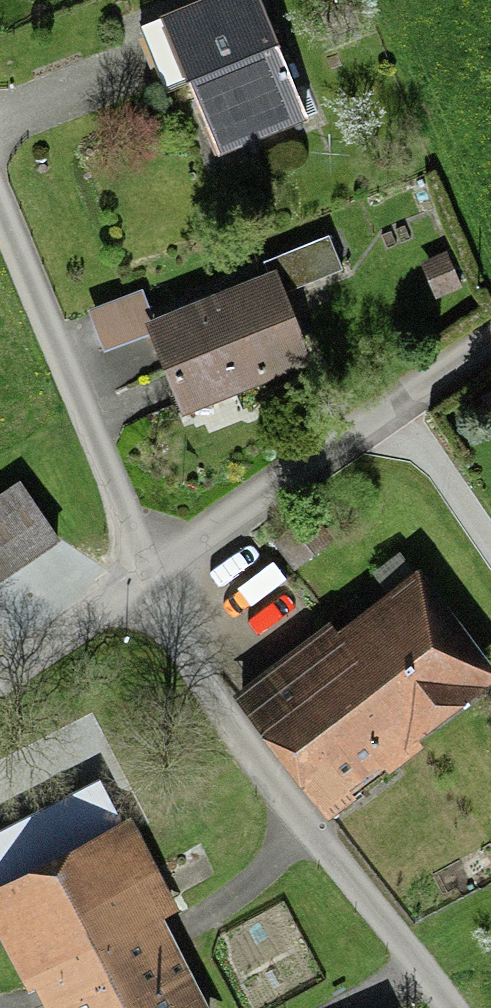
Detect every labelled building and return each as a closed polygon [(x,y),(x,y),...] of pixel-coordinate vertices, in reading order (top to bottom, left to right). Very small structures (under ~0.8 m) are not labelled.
[(136,17),(165,89),(191,79),(219,152),(310,117),(265,0),(179,0),(136,17)] [(264,257),(268,267),(276,264),(285,288),(343,264),(329,231),(264,257)] [(447,248),(421,259),(437,295),(463,284),(447,248)] [(184,410),(314,358),(285,288),(276,264),(268,267),(155,313),(143,283),(88,306),(105,348),(151,330),(184,410)] [(480,394),(490,411),(490,387),(480,394)] [(61,536),(20,476),(0,490),(0,577),(61,536)] [(424,741),(436,732),(429,723),(490,676),(490,659),(419,563),(413,568),(398,548),(372,567),(387,587),(337,625),(424,741)] [(424,741),(337,625),(332,618),(235,690),(328,815),(359,793),(354,786),(386,762),(389,767),(424,741)] [(48,1007),(211,1007),(164,915),(179,908),(132,813),(126,816),(108,779),(0,833),(0,981),(4,989),(25,979),(29,988),(37,984),(48,1007)] [(269,956),(266,950),(251,957),(254,963),(269,956)]
